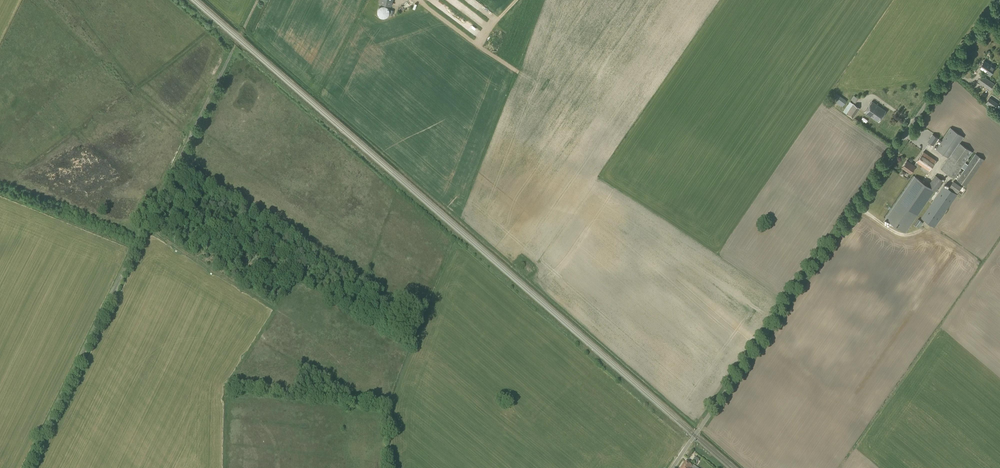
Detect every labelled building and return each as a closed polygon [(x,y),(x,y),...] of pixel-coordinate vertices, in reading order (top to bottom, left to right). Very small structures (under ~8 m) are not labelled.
[(462,10),(465,4),(457,0),(449,0),(449,2),(462,10)] [(402,5),(404,10),(413,6),(411,1),(402,5)] [(383,18),(385,17),(386,17),(388,16),(389,14),(389,13),(389,11),(389,9),(388,8),(387,7),(386,6),(385,6),(383,5),(382,5),(381,6),(379,7),(378,8),(377,9),(377,11),(377,12),(377,13),(378,15),(379,16),(380,17),(382,17),(383,18)] [(990,64),(984,60),(979,68),(985,72),(990,75),(995,67),(990,64)] [(990,90),(994,83),(982,75),(978,81),(990,90)] [(843,107),(847,101),(836,93),(832,99),(843,107)] [(993,110),(998,103),(990,97),(985,104),(993,110)] [(878,121),(886,111),(872,101),(865,112),(878,121)] [(853,119),(860,108),(853,103),(846,114),(853,119)] [(972,151),(959,143),(963,137),(950,128),(936,149),(949,157),(941,169),(954,178),(961,167),(964,169),(957,180),(966,186),(984,159),(975,153),(968,165),(964,162),(972,151)] [(938,138),(933,134),(928,141),(933,145),(938,138)] [(929,171),(936,160),(923,151),(916,162),(914,165),(907,160),(902,167),(910,173),(914,167),(916,168),(919,163),(922,166),(920,168),(927,173),(929,170),(929,171)] [(944,181),(935,175),(928,185),(915,176),(885,218),(905,233),(917,215),(935,190),(937,191),(944,181)] [(958,193),(962,187),(954,181),(949,188),(944,185),(921,218),(934,227),(957,194),(955,193),(956,192),(958,193)] [(966,189),(960,193),(963,198),(969,194),(966,189)]
